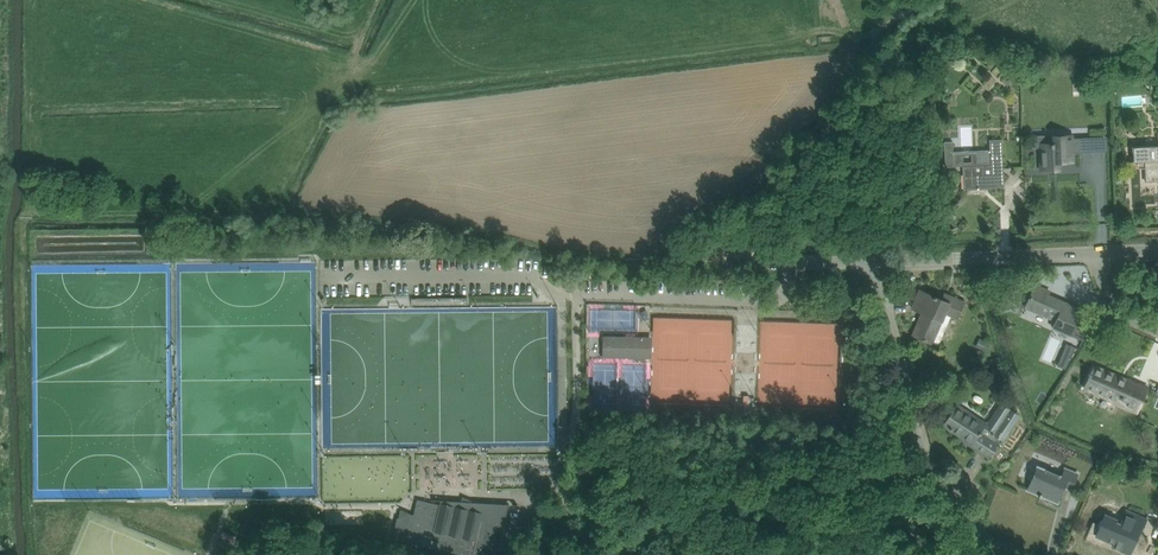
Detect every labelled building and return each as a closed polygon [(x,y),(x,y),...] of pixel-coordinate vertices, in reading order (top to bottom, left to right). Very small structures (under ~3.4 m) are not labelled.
[(1052,144),(1040,144),(1042,169),(1060,169),(1059,161),(1074,160),(1073,152),(1091,152),(1090,137),(1073,138),(1072,136),(1054,136),(1054,141),(1052,143),(1052,144)] [(990,139),(990,150),(980,150),(980,164),(963,165),(963,169),(964,189),(987,188),(987,183),(994,183),(994,188),(1004,187),(1003,167),(1002,138),(990,139)] [(946,166),(954,165),(953,141),(945,142),(946,166)] [(1133,145),(1133,161),(1144,160),(1145,180),(1157,180),(1157,144),(1133,145)] [(1035,285),(1026,306),(1057,319),(1056,322),(1054,326),(1053,328),(1054,328),(1060,330),(1085,341),(1089,330),(1074,324),(1081,309),(1065,302),(1064,304),(1047,297),(1049,291),(1035,285)] [(996,292),(1002,311),(1013,308),(1008,289),(996,292)] [(944,312),(957,317),(963,302),(951,297),(948,302),(920,290),(913,308),(923,312),(913,335),(931,343),(944,312)] [(633,330),(633,313),(599,313),(599,329),(633,330)] [(638,342),(640,342),(641,337),(604,336),(601,336),(601,337),(601,343),(604,343),(604,356),(638,357),(638,342)] [(1067,344),(1057,365),(1066,369),(1075,347),(1067,344)] [(1090,375),(1085,388),(1119,403),(1118,404),(1137,412),(1148,387),(1129,379),(1128,380),(1094,366),(1091,373),(1090,373),(1089,375),(1090,375)] [(988,422),(958,403),(944,424),(971,442),(969,445),(988,457),(998,443),(996,442),(998,438),(1004,441),(1021,415),(1001,402),(988,422)] [(504,454),(503,485),(531,486),(532,455),(504,454)] [(421,475),(477,478),(477,461),(422,458),(421,475)] [(1038,467),(1036,471),(1029,489),(1040,494),(1039,496),(1041,497),(1042,495),(1057,501),(1065,483),(1072,486),(1077,473),(1065,468),(1062,477),(1038,467)] [(532,475),(533,486),(543,485),(542,475),(532,475)] [(408,542),(465,554),(474,554),(476,554),(486,554),(486,553),(494,551),(493,547),(499,541),(496,538),(497,531),(503,532),(507,517),(506,517),(510,504),(442,500),(441,505),(418,500),(414,516),(400,514),(399,518),(398,518),(393,539),(408,542)] [(1131,549),(1138,533),(1138,531),(1140,532),(1143,525),(1146,519),(1126,511),(1121,522),(1105,515),(1097,534),(1114,542),(1112,546),(1123,550),(1125,547),(1131,549)] [(233,536),(222,533),(215,554),(227,554),(233,536)]
